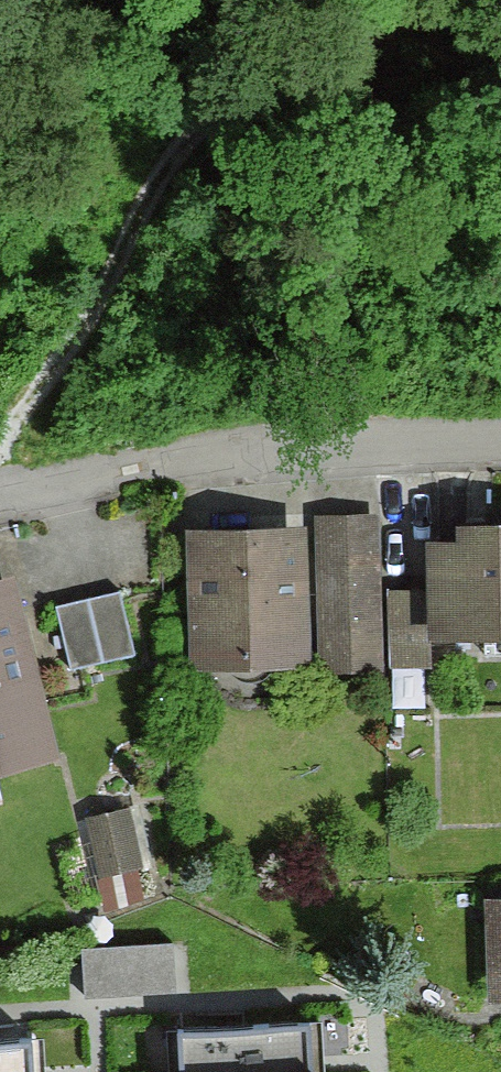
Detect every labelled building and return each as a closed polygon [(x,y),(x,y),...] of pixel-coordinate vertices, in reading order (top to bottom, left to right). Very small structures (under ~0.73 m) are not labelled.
[(321,536),(198,538),(201,680),(329,677),(329,685),(391,684),(388,526),(321,527),(321,536)] [(485,531),(486,548),(449,549),(453,653),(500,651),(500,530),(485,531)] [(128,601),(63,618),(79,682),(144,665),(128,601)] [(156,870),(142,817),(97,829),(111,882),(156,870)] [(178,987),(177,933),(84,934),(84,988),(178,987)] [(144,1061),(144,1071),(269,1071),(268,1056),(144,1061)] [(0,1065),(0,1071),(47,1071),(47,1063),(0,1065)]
